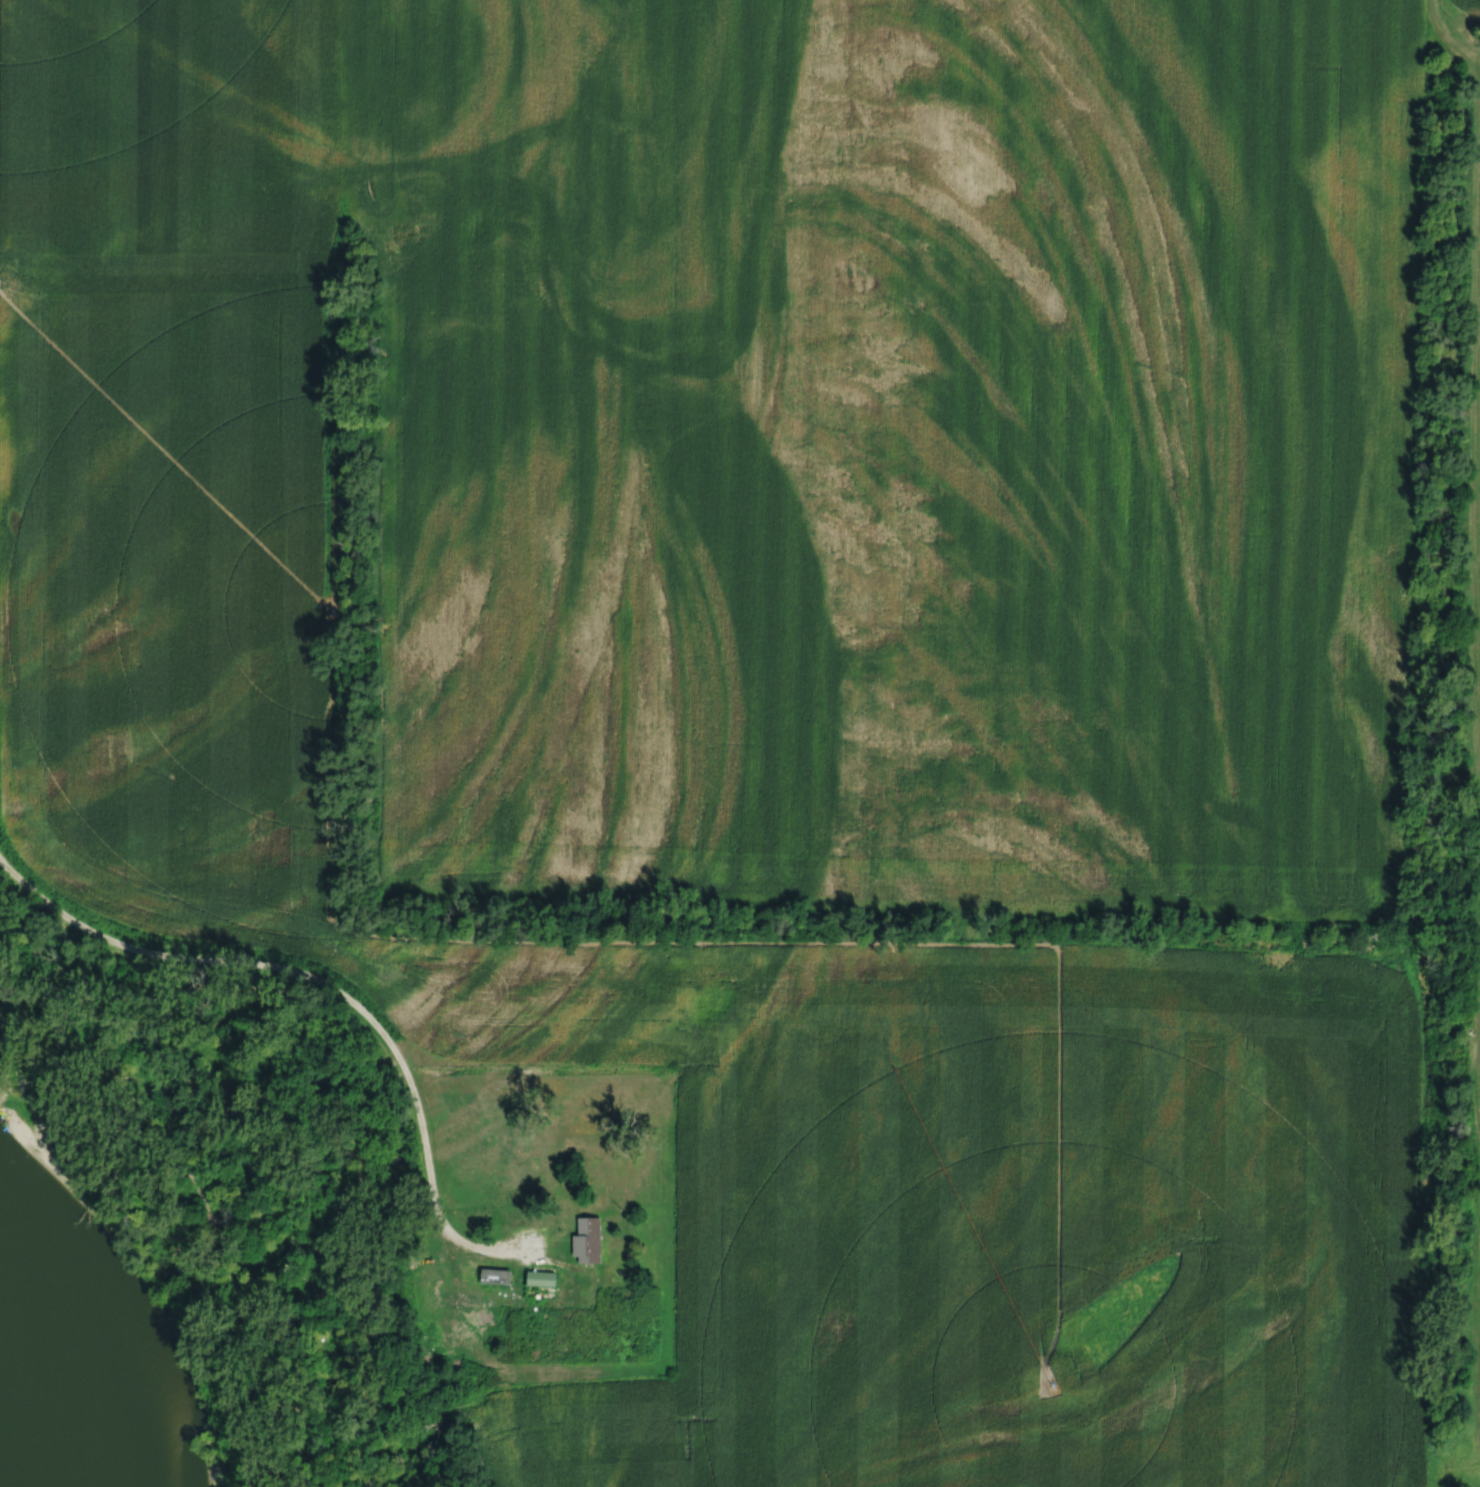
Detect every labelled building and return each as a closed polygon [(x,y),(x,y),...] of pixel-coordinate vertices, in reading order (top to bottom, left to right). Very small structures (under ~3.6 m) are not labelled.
[(576,1218),(577,1236),(571,1236),(571,1257),(577,1257),(577,1264),(599,1264),(599,1217),(576,1218)] [(482,1266),(481,1280),(510,1282),(511,1267),(482,1266)] [(528,1268),(527,1282),(555,1283),(556,1270),(528,1268)]
